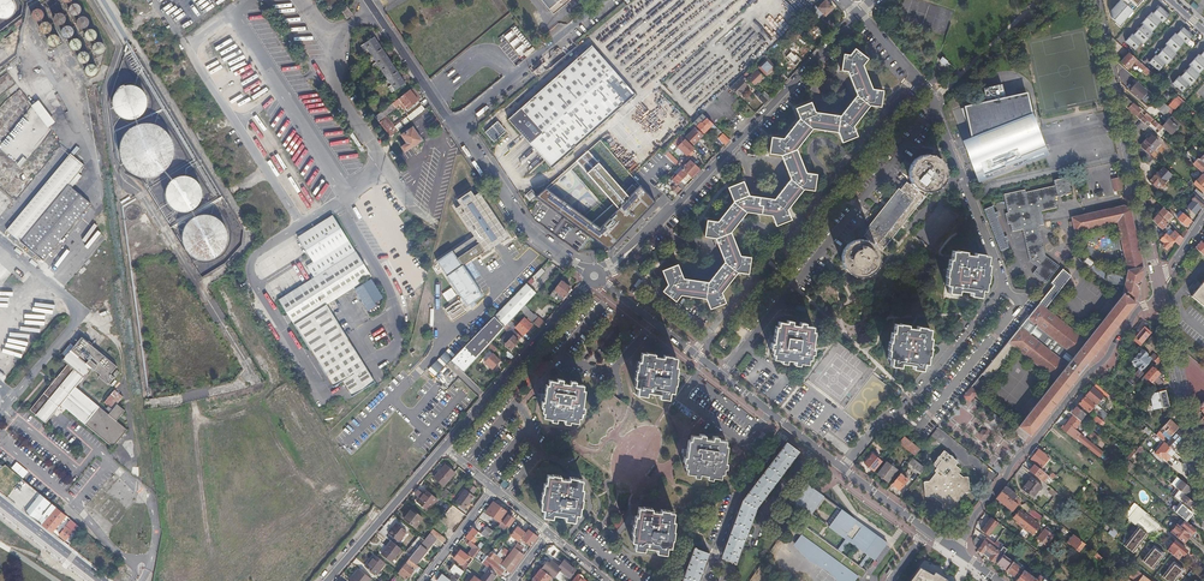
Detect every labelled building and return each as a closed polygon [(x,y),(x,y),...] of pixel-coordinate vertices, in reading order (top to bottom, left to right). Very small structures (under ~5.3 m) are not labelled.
[(14,4),(12,1),(11,0),(0,0),(0,19),(3,20),(6,20),(9,19),(12,17),(14,15),(15,12),(16,9),(16,8),(15,5),(14,4)] [(328,10),(343,0),(323,0),(322,1),(328,10)] [(553,12),(554,12),(569,0),(543,0),(553,12)] [(816,8),(822,3),(820,0),(810,10),(817,18),(822,14),(816,8)] [(824,16),(833,8),(825,0),(822,3),(816,8),(822,14),(824,16)] [(1110,11),(1115,16),(1112,20),(1120,27),(1144,0),(1121,0),(1110,11)] [(69,12),(71,14),(71,15),(73,16),(74,16),(77,16),(78,16),(79,15),(80,14),(81,12),(82,10),(82,9),(81,7),(80,5),(78,4),(76,3),(74,3),(72,4),(71,5),(70,6),(69,8),(69,10),(69,12)] [(1169,15),(1160,6),(1153,14),(1151,12),(1142,23),(1152,32),(1161,21),(1163,22),(1169,15)] [(41,21),(43,19),(44,18),(44,16),(44,13),(43,12),(41,10),(39,9),(37,9),(35,10),(33,11),(32,13),(31,15),(32,17),(33,19),(34,21),(36,22),(38,22),(40,22),(41,21)] [(65,24),(66,22),(66,20),(66,18),(65,17),(64,15),(62,14),(60,14),(58,14),(56,15),(55,17),(54,18),(54,20),(54,22),(55,24),(57,26),(59,26),(61,26),(63,26),(65,24)] [(78,25),(78,26),(79,27),(80,28),(82,29),(83,29),(85,29),(86,29),(88,28),(89,27),(89,25),(90,24),(90,22),(89,21),(88,19),(87,18),(86,17),(84,17),(82,17),(81,18),(79,18),(78,20),(78,21),(77,23),(78,25)] [(51,31),(52,28),(51,26),(50,24),(48,23),(46,22),(43,23),(41,24),(40,26),(40,29),(40,31),(42,33),(43,34),(46,35),(48,34),(50,33),(51,31)] [(1126,42),(1135,51),(1142,43),(1144,44),(1153,34),(1143,25),(1134,36),(1132,34),(1126,42)] [(74,36),(75,34),(74,31),(73,29),(71,28),(68,27),(66,28),(64,29),(63,31),(62,34),(63,36),(64,38),(66,39),(68,40),(71,39),(73,38),(74,36)] [(793,27),(789,31),(796,38),(800,34),(793,27)] [(1193,36),(1183,27),(1177,35),(1175,34),(1166,44),(1176,53),(1185,42),(1187,44),(1193,36)] [(86,39),(87,40),(89,42),(91,42),(92,42),(93,42),(95,40),(96,39),(97,37),(98,36),(97,34),(97,32),(95,31),(94,30),(93,30),(92,29),(90,30),(88,31),(87,31),(86,33),(85,34),(85,36),(85,38),(86,39)] [(520,59),(529,53),(512,29),(503,36),(520,59)] [(59,44),(59,42),(59,39),(58,37),(56,36),(53,36),(51,36),(49,37),(48,39),(47,42),(48,44),(49,46),(51,47),(53,48),(56,47),(58,46),(59,44)] [(390,84),(394,90),(404,83),(374,36),(363,43),(367,48),(375,61),(382,72),(390,84)] [(81,48),(82,46),(81,43),(80,41),(78,40),(76,40),(73,40),(71,42),(70,44),(70,46),(70,48),(71,50),(73,52),(76,52),(78,52),(80,50),(81,48)] [(783,45),(778,40),(776,43),(783,50),(786,47),(783,45)] [(802,47),(808,51),(812,45),(805,41),(802,47)] [(93,50),(94,52),(95,53),(96,54),(98,54),(100,54),(102,54),(103,53),(104,52),(105,50),(105,48),(105,46),(104,44),(103,43),(101,42),(100,42),(99,42),(98,42),(97,42),(95,43),(94,44),(93,46),(93,47),(93,48),(93,50)] [(789,50),(790,52),(794,55),(798,51),(801,49),(795,43),(789,50)] [(555,162),(634,95),(592,45),(506,117),(518,132),(530,122),(553,150),(548,154),(555,162)] [(1149,63),(1159,71),(1165,64),(1167,65),(1177,54),(1167,46),(1157,56),(1156,55),(1149,63)] [(854,49),(848,56),(842,54),(839,71),(846,72),(856,96),(840,115),(814,112),(810,103),(795,109),(799,118),(782,138),(772,137),(770,153),(780,155),(791,178),(774,199),(748,195),(744,185),(728,191),(732,201),(716,221),(705,219),(703,236),(714,238),(725,261),(709,282),(681,278),(675,265),(660,272),(666,284),(659,293),(672,304),(679,295),(707,299),(711,309),(727,303),(722,292),(738,272),(749,274),(752,258),(741,256),(729,232),(739,220),(741,222),(744,219),(741,217),(746,212),(773,215),(778,225),(793,219),(788,208),(804,189),(815,191),(817,175),(807,173),(796,148),(812,129),(838,132),(841,142),(857,137),(853,126),(869,106),(880,108),(883,91),(871,90),(862,65),(867,59),(854,49)] [(794,65),(799,60),(795,57),(794,55),(790,52),(785,57),(794,65)] [(1201,56),(1199,54),(1189,65),(1199,74),(1203,68),(1203,52),(1201,56)] [(90,62),(91,59),(90,57),(89,55),(87,53),(85,53),(82,53),(80,55),(79,57),(78,59),(79,61),(80,63),(82,65),(85,65),(87,65),(89,63),(90,62)] [(1135,59),(1129,53),(1121,62),(1127,68),(1135,59)] [(768,61),(769,60),(764,54),(762,56),(765,60),(758,67),(764,73),(768,69),(769,69),(773,66),(768,61)] [(942,57),(938,61),(947,69),(951,65),(942,57)] [(378,74),(382,72),(375,61),(371,64),(378,74)] [(1143,72),(1147,69),(1140,63),(1138,61),(1134,64),(1143,72)] [(97,75),(97,73),(97,70),(95,68),(94,67),(91,66),(89,67),(87,68),(85,70),(85,73),(85,75),(87,77),(89,78),(91,79),(94,78),(95,77),(97,75)] [(1173,83),(1182,92),(1189,84),(1191,86),(1200,75),(1190,66),(1181,77),(1179,75),(1173,83)] [(748,70),(742,75),(745,78),(750,72),(748,70)] [(761,76),(755,70),(747,77),(752,83),(756,79),(757,80),(761,76)] [(730,87),(732,90),(733,89),(739,95),(742,92),(741,90),(749,82),(745,78),(742,75),(730,87)] [(1140,82),(1138,83),(1138,82),(1136,84),(1135,82),(1132,86),(1133,87),(1132,89),(1130,91),(1140,100),(1145,95),(1143,93),(1146,90),(1141,85),(1142,84),(1140,82)] [(985,101),(963,105),(969,131),(966,131),(969,147),(972,161),(970,162),(972,165),(970,165),(974,175),(974,176),(976,182),(1043,155),(1034,134),(1037,133),(1033,113),(1029,114),(1025,92),(1003,97),(1000,83),(982,87),(985,101)] [(146,93),(143,90),(141,89),(137,87),(132,86),(127,87),(125,88),(121,90),(118,93),(116,96),(114,101),(114,104),(114,108),(116,113),(119,116),(123,119),(127,121),(133,122),(136,121),(140,119),(144,117),(146,114),(148,109),(149,106),(149,102),(147,96),(146,93)] [(418,100),(409,88),(374,115),(378,120),(394,108),(400,115),(418,100)] [(767,101),(770,98),(764,92),(761,95),(767,101)] [(1140,110),(1123,96),(1126,108),(1140,120),(1142,117),(1137,113),(1140,110)] [(1179,97),(1176,101),(1174,99),(1168,105),(1174,110),(1183,101),(1179,97)] [(36,100),(29,106),(46,128),(54,122),(36,100)] [(1156,108),(1160,111),(1166,105),(1162,102),(1156,108)] [(665,106),(670,112),(674,108),(669,103),(665,106)] [(413,117),(424,108),(421,104),(393,127),(386,117),(379,122),(390,136),(396,131),(413,117)] [(1164,115),(1170,108),(1166,105),(1160,111),(1164,115)] [(1162,127),(1146,113),(1144,115),(1148,118),(1147,120),(1159,130),(1156,133),(1165,140),(1170,134),(1162,127)] [(702,114),(693,123),(703,133),(712,124),(702,114)] [(1168,119),(1177,127),(1179,124),(1171,116),(1168,119)] [(496,119),(483,129),(492,139),(504,129),(496,119)] [(1170,134),(1177,127),(1168,119),(1162,127),(1170,134)] [(168,131),(163,127),(157,124),(149,122),(144,122),(137,123),(133,125),(129,129),(124,134),(121,139),(120,143),(120,149),(121,157),(125,166),(129,170),(133,173),(139,175),(144,176),(152,176),(159,174),(163,171),(169,165),(173,157),(174,150),(174,144),(171,137),(168,131)] [(530,122),(518,132),(548,168),(555,162),(548,154),(553,150),(530,122)] [(693,123),(690,125),(694,129),(687,137),(689,139),(688,140),(693,144),(704,133),(703,133),(693,123)] [(401,145),(405,151),(422,139),(413,125),(410,127),(408,125),(404,128),(405,130),(402,133),(407,141),(401,145)] [(714,134),(726,144),(730,140),(720,132),(718,130),(714,134)] [(1162,139),(1154,132),(1147,139),(1146,138),(1142,142),(1152,151),(1162,139)] [(694,148),(685,139),(678,147),(686,155),(694,148)] [(76,146),(70,153),(73,156),(79,148),(76,146)] [(668,146),(662,153),(665,156),(671,149),(668,146)] [(535,193),(533,194),(544,203),(591,238),(607,250),(654,201),(648,194),(640,184),(628,196),(587,150),(575,160),(612,202),(591,221),(543,186),(535,193)] [(911,181),(913,183),(915,186),(918,187),(921,189),(927,189),(933,188),(938,185),(942,180),(944,174),(944,168),(942,162),(937,157),(932,154),(926,153),(920,155),(914,158),(910,163),(908,169),(909,175),(911,181)] [(8,232),(43,260),(87,205),(66,188),(84,165),(70,155),(8,232)] [(1203,168),(1203,164),(1197,158),(1192,163),(1201,171),(1203,168)] [(682,170),(690,178),(699,169),(690,161),(684,167),(682,165),(680,167),(682,170)] [(679,189),(681,191),(684,188),(678,182),(682,179),(685,183),(690,178),(682,170),(675,177),(674,175),(671,178),(673,179),(671,181),(679,189)] [(1157,186),(1158,187),(1164,180),(1156,172),(1152,176),(1151,175),(1147,180),(1155,187),(1157,186)] [(1202,174),(1197,179),(1196,179),(1193,183),(1202,191),(1203,189),(1203,176),(1202,174)] [(200,202),(202,196),(202,192),(202,189),(201,186),(198,182),(193,178),(190,176),(185,175),(182,175),(176,177),(173,178),(170,181),(168,184),(166,190),(166,196),(167,200),(169,204),(172,207),(175,209),(178,211),(183,212),(187,211),(191,210),(194,209),(198,205),(200,202)] [(1024,189),(1002,194),(1006,213),(1003,213),(1006,224),(1008,224),(1010,231),(1021,229),(1027,261),(1035,267),(1029,273),(1043,285),(1058,267),(1043,254),(1038,226),(1043,225),(1040,211),(1055,208),(1054,197),(1069,194),(1066,177),(1053,180),(1054,186),(1024,192),(1024,189)] [(1111,179),(1114,192),(1123,190),(1120,177),(1111,179)] [(655,186),(659,190),(662,186),(665,183),(662,179),(655,186)] [(919,190),(921,189),(918,187),(915,186),(913,183),(911,181),(909,182),(906,180),(904,183),(901,182),(863,230),(865,232),(863,235),(866,238),(864,239),(867,241),(870,242),(873,245),(874,247),(876,246),(881,250),(925,195),(919,190)] [(676,193),(679,189),(671,181),(667,185),(676,193)] [(471,192),(469,188),(456,197),(458,200),(453,204),(486,253),(493,248),(492,245),(500,240),(501,243),(509,237),(476,188),(471,192)] [(1195,195),(1200,200),(1203,196),(1196,189),(1192,193),(1195,195)] [(1203,206),(1203,203),(1200,200),(1195,195),(1191,199),(1193,201),(1200,207),(1202,209),(1203,206)] [(1193,201),(1187,207),(1194,213),(1200,207),(1193,201)] [(1055,380),(1017,427),(1029,436),(1135,303),(1134,302),(1136,299),(1143,267),(1140,257),(1130,209),(1125,205),(1084,214),(1070,217),(1074,231),(1116,222),(1125,259),(1127,271),(1126,277),(1110,274),(1106,275),(1093,265),(1095,263),(1087,257),(1083,262),(1086,265),(1084,268),(1102,283),(1120,297),(1085,341),(1045,308),(1056,294),(1071,276),(1062,269),(1051,282),(1054,285),(981,373),(988,379),(1014,347),(1055,380)] [(1163,207),(1171,215),(1174,212),(1165,205),(1163,207)] [(984,209),(999,252),(1009,248),(997,211),(995,212),(993,206),(984,209)] [(1167,224),(1173,217),(1171,215),(1163,207),(1160,211),(1157,214),(1167,224)] [(1186,226),(1190,220),(1182,213),(1177,218),(1186,226)] [(227,230),(223,223),(219,219),(215,217),(209,215),(202,214),(195,217),(189,221),(185,227),(183,232),(182,238),(183,244),(186,250),(190,254),(192,256),(197,259),(201,260),(206,260),(211,259),(214,258),(221,254),(225,249),(227,245),(228,240),(228,236),(227,230)] [(362,282),(364,281),(371,276),(333,214),(297,236),(312,261),(306,265),(313,277),(278,299),(294,325),(326,304),(362,282)] [(1151,220),(1152,220),(1161,230),(1163,227),(1167,224),(1157,214),(1151,220)] [(40,267),(64,287),(104,238),(80,218),(40,267)] [(1165,229),(1163,231),(1165,233),(1174,241),(1178,245),(1182,238),(1180,236),(1174,230),(1172,232),(1169,229),(1167,231),(1165,229)] [(1165,250),(1174,241),(1165,233),(1159,240),(1163,244),(1161,246),(1165,250)] [(874,247),(873,245),(870,242),(867,241),(864,239),(858,239),(852,240),(847,244),(843,249),(841,255),(841,261),(844,267),(848,271),(854,274),(860,275),(866,273),(871,270),(875,265),(877,259),(877,253),(874,247)] [(1203,255),(1203,244),(1200,241),(1195,247),(1203,255)] [(462,298),(466,303),(467,305),(482,295),(477,287),(479,285),(479,284),(477,284),(475,282),(476,280),(475,280),(473,281),(461,263),(460,261),(452,250),(437,260),(462,298)] [(968,296),(978,297),(979,290),(982,291),(983,283),(984,284),(986,274),(985,274),(986,265),(984,265),(986,256),(982,256),(982,254),(974,253),(973,257),(964,255),(965,252),(957,250),(957,251),(952,250),(950,259),(948,258),(947,268),(946,267),(944,276),(945,277),(944,284),(947,285),(946,292),(956,293),(957,290),(968,292),(968,296)] [(543,270),(540,268),(534,274),(537,277),(543,270)] [(273,277),(266,283),(277,298),(284,292),(273,277)] [(365,282),(364,281),(362,282),(363,283),(355,288),(369,311),(377,306),(375,303),(383,297),(371,278),(365,282)] [(560,280),(549,295),(554,299),(556,296),(561,300),(570,288),(560,280)] [(1191,295),(1203,306),(1203,280),(1191,295)] [(526,283),(492,317),(504,328),(508,324),(520,310),(524,306),(536,293),(526,283)] [(462,305),(466,303),(462,298),(459,300),(458,299),(444,309),(451,319),(465,310),(463,308),(462,305)] [(346,336),(326,304),(294,325),(313,356),(346,336)] [(794,304),(794,311),(807,312),(807,305),(794,304)] [(520,310),(534,322),(538,318),(539,317),(535,314),(534,314),(524,306),(520,310)] [(492,317),(450,360),(463,373),(504,328),(492,317)] [(532,325),(524,318),(516,327),(524,334),(532,325)] [(534,322),(540,328),(543,324),(538,318),(534,322)] [(780,360),(779,362),(785,363),(785,360),(793,361),(792,364),(798,365),(798,362),(806,363),(807,357),(809,358),(809,352),(811,352),(812,347),(810,347),(813,330),(811,330),(811,325),(804,324),(804,321),(799,320),(798,323),(791,322),(791,319),(786,318),(785,321),(777,320),(776,326),(774,325),(772,341),(770,341),(769,346),(771,347),(770,352),(773,352),(772,358),(780,360)] [(911,368),(921,369),(922,363),(925,363),(926,355),(928,355),(929,346),(927,346),(929,337),(927,336),(928,328),(924,328),(924,326),(916,325),(915,328),(907,327),(907,324),(899,323),(899,324),(894,323),(893,331),(891,331),(887,357),(891,358),(890,364),(899,366),(900,362),(911,364),(911,368)] [(509,348),(510,349),(519,340),(518,339),(521,336),(508,324),(504,328),(506,330),(508,332),(501,340),(509,348)] [(366,336),(372,344),(387,334),(381,326),(366,336)] [(1132,340),(1139,345),(1150,332),(1143,326),(1132,340)] [(66,408),(111,445),(126,428),(113,417),(121,406),(115,401),(121,393),(113,387),(103,399),(111,405),(106,412),(75,386),(91,367),(99,374),(98,375),(108,383),(114,376),(110,372),(116,365),(81,336),(62,359),(67,364),(28,412),(43,424),(58,406),(63,411),(66,408)] [(346,336),(313,356),(332,387),(340,381),(365,366),(346,336)] [(447,349),(428,370),(434,376),(454,355),(447,349)] [(1153,361),(1157,356),(1153,353),(1149,357),(1146,354),(1141,349),(1132,360),(1136,364),(1135,365),(1139,368),(1134,373),(1134,374),(1128,381),(1132,385),(1153,361)] [(509,350),(505,354),(512,360),(515,356),(509,350)] [(1153,361),(1157,364),(1163,357),(1162,351),(1157,356),(1153,361)] [(501,360),(493,353),(485,362),(492,369),(501,360)] [(660,398),(669,399),(670,393),(674,393),(675,384),(676,384),(677,375),(676,375),(677,365),(675,365),(675,358),(671,357),(671,356),(663,355),(662,358),(654,357),(654,354),(646,353),(646,355),(641,354),(640,361),(639,361),(637,370),(636,370),(635,379),(636,379),(635,389),(639,389),(638,396),(647,397),(648,393),(660,394),(660,398)] [(365,366),(340,381),(350,397),(374,382),(365,366)] [(1148,379),(1151,382),(1159,373),(1151,366),(1143,375),(1148,379)] [(1153,380),(1159,386),(1163,382),(1157,376),(1153,380)] [(582,390),(582,385),(574,384),(574,381),(569,381),(569,383),(563,383),(563,380),(557,380),(557,382),(549,381),(548,387),(546,386),(544,402),(541,402),(541,408),(543,408),(542,414),(545,414),(545,419),(552,420),(552,422),(558,423),(558,420),(564,421),(564,424),(569,424),(570,422),(578,422),(578,418),(581,418),(581,412),(584,413),(584,407),(582,407),(584,391),(582,390)] [(971,402),(979,392),(971,386),(963,396),(971,402)] [(1092,386),(1085,395),(1095,403),(1100,407),(1107,399),(1092,386)] [(1161,407),(1168,405),(1164,389),(1158,391),(1158,392),(1157,392),(1156,392),(1155,392),(1154,393),(1153,393),(1152,394),(1152,395),(1151,396),(1151,397),(1151,398),(1151,399),(1151,400),(1151,401),(1152,402),(1152,403),(1153,404),(1154,405),(1155,406),(1156,406),(1157,406),(1158,406),(1159,406),(1160,406),(1161,406),(1161,407)] [(1117,401),(1119,399),(1112,393),(1110,396),(1117,401)] [(1078,403),(1089,412),(1095,403),(1085,395),(1078,403)] [(676,407),(682,412),(687,405),(681,400),(676,407)] [(1073,414),(1080,420),(1085,413),(1076,406),(1073,410),(1070,413),(1073,414)] [(1164,442),(1165,443),(1171,436),(1170,435),(1177,426),(1173,422),(1177,417),(1175,411),(1161,427),(1164,430),(1161,433),(1158,431),(1155,434),(1164,442)] [(1066,422),(1074,429),(1081,421),(1080,420),(1073,414),(1066,422)] [(1092,419),(1099,424),(1102,420),(1096,415),(1092,419)] [(1076,437),(1080,433),(1074,429),(1066,422),(1061,428),(1075,439),(1076,437)] [(1146,427),(1143,431),(1148,436),(1151,432),(1146,427)] [(1165,443),(1171,448),(1174,444),(1176,442),(1181,436),(1179,427),(1171,436),(1165,443)] [(988,435),(986,431),(980,430),(977,434),(980,439),(985,440),(988,435)] [(1092,431),(1088,435),(1094,441),(1098,437),(1092,431)] [(1076,437),(1099,457),(1103,452),(1080,433),(1076,437)] [(706,479),(712,479),(712,477),(720,478),(721,472),(723,473),(724,468),(726,468),(726,462),(724,462),(726,447),(724,447),(725,441),(716,440),(717,438),(711,437),(711,440),(704,439),(704,436),(698,435),(698,438),(690,437),(690,443),(688,442),(686,458),(684,457),(683,463),(685,463),(684,468),(687,469),(686,474),(694,475),(694,477),(699,478),(699,475),(707,476),(706,479)] [(898,442),(914,455),(920,448),(904,435),(898,442)] [(721,557),(736,563),(756,507),(799,451),(786,442),(743,499),(721,557)] [(1160,455),(1166,460),(1174,450),(1171,448),(1165,443),(1164,442),(1155,453),(1159,457),(1160,455)] [(1136,450),(1133,453),(1136,455),(1137,456),(1143,449),(1139,446),(1136,450)] [(1033,452),(1044,462),(1048,457),(1036,447),(1032,451),(1033,452)] [(942,504),(942,509),(956,508),(956,503),(963,494),(968,494),(968,480),(961,480),(957,477),(961,473),(954,468),(958,463),(944,452),(934,465),(938,469),(935,473),(937,474),(930,482),(924,483),(925,497),(933,497),(942,504)] [(1030,458),(1041,466),(1044,462),(1033,452),(1032,454),(1033,455),(1030,458)] [(880,460),(872,453),(864,463),(873,470),(875,468),(876,469),(881,463),(880,462),(881,461),(881,460),(881,459),(880,460)] [(925,467),(912,457),(907,464),(919,474),(925,467)] [(1132,463),(1128,460),(1121,468),(1125,471),(1132,463)] [(889,463),(886,461),(877,473),(888,481),(896,469),(890,465),(893,462),(891,461),(889,463)] [(10,467),(23,477),(27,472),(14,462),(10,467)] [(436,477),(444,485),(455,472),(445,463),(439,470),(440,471),(436,477)] [(0,467),(0,473),(5,468),(16,477),(18,475),(4,464),(0,467)] [(1043,481),(1048,475),(1034,464),(1028,470),(1043,481)] [(907,479),(900,473),(891,483),(899,489),(907,479)] [(566,519),(575,521),(576,514),(580,515),(581,506),(582,506),(583,497),(582,497),(582,495),(583,488),(581,488),(582,480),(577,479),(577,478),(569,476),(569,479),(560,478),(560,475),(552,474),(552,476),(547,475),(546,483),(544,483),(543,492),(542,492),(541,501),(542,501),(541,510),(545,510),(544,517),(554,519),(554,514),(566,516),(566,519)] [(5,493),(10,487),(6,483),(9,479),(5,475),(1,479),(0,477),(0,489),(5,493)] [(1021,488),(1032,497),(1042,485),(1030,476),(1021,488)] [(1178,490),(1184,494),(1190,488),(1176,477),(1171,484),(1178,490)] [(823,496),(803,481),(790,498),(811,513),(823,496)] [(459,497),(455,502),(464,509),(468,505),(468,504),(470,501),(469,500),(473,496),(472,495),(476,489),(469,484),(465,490),(460,495),(459,497)] [(1017,503),(1038,520),(1041,517),(1025,503),(1021,504),(1019,503),(1020,499),(1015,496),(1017,494),(1005,485),(1001,491),(1009,497),(1017,503)] [(445,499),(450,492),(446,488),(440,495),(445,499)] [(426,489),(423,492),(416,500),(424,507),(428,510),(437,499),(426,489)] [(1181,503),(1188,509),(1194,502),(1184,494),(1178,490),(1173,496),(1181,503)] [(416,500),(423,492),(421,491),(413,500),(423,508),(424,507),(416,500)] [(996,497),(1012,510),(1017,503),(1009,497),(1001,491),(996,497)] [(35,498),(24,511),(46,528),(61,511),(39,493),(35,498)] [(493,502),(487,510),(501,521),(506,514),(507,513),(493,502)] [(1128,519),(1149,536),(1159,523),(1134,502),(1123,515),(1128,519)] [(1175,512),(1185,520),(1192,512),(1188,509),(1181,503),(1175,512)] [(458,523),(464,515),(452,505),(441,518),(443,519),(447,515),(454,520),(456,521),(455,522),(457,524),(457,522),(458,523)] [(989,511),(994,515),(998,511),(992,507),(989,511)] [(404,518),(416,528),(420,523),(418,521),(422,517),(412,508),(404,518)] [(657,553),(666,554),(667,547),(671,548),(672,539),(673,539),(674,530),(673,530),(674,520),(672,520),(673,513),(669,512),(669,511),(661,510),(660,512),(652,511),(652,509),(644,508),(644,509),(639,508),(638,516),(635,516),(634,525),(633,525),(632,534),(633,534),(632,543),(636,544),(635,550),(645,551),(645,547),(657,549),(657,553)] [(512,511),(510,509),(507,513),(506,514),(507,515),(502,521),(507,525),(506,526),(508,527),(508,526),(509,527),(514,520),(509,516),(512,511)] [(859,522),(840,509),(828,526),(845,538),(848,541),(866,554),(868,556),(874,560),(886,543),(859,522)] [(1021,526),(1029,516),(1020,509),(1019,510),(1018,510),(1012,517),(1018,522),(1017,523),(1021,526)] [(501,521),(487,510),(486,512),(500,522),(501,521)] [(46,528),(51,532),(58,524),(60,521),(65,515),(61,511),(46,528)] [(489,527),(495,522),(484,511),(479,516),(489,527)] [(984,512),(980,517),(987,522),(991,517),(984,512)] [(1027,528),(1033,533),(1038,526),(1033,522),(1034,520),(1029,516),(1021,526),(1026,530),(1027,528)] [(1166,550),(1149,536),(1128,519),(1123,525),(1169,561),(1173,555),(1166,550)] [(76,535),(79,532),(81,529),(71,520),(62,530),(58,534),(57,533),(56,534),(59,536),(60,535),(65,539),(67,537),(70,534),(72,531),(76,535)] [(453,530),(458,523),(457,522),(457,524),(455,522),(456,521),(454,520),(448,527),(453,530)] [(1195,528),(1185,520),(1180,526),(1190,534),(1195,528)] [(481,522),(475,530),(477,531),(487,539),(493,531),(481,522)] [(406,532),(396,523),(388,532),(398,541),(406,532)] [(1183,542),(1190,534),(1180,526),(1176,523),(1169,531),(1183,542)] [(836,549),(802,524),(798,530),(856,572),(856,574),(856,576),(856,577),(857,577),(860,579),(866,571),(860,567),(858,565),(840,552),(836,549)] [(996,534),(999,536),(1005,528),(1002,525),(996,534)] [(518,541),(520,539),(521,537),(525,533),(517,526),(510,535),(518,541)] [(1037,537),(1046,545),(1055,533),(1046,526),(1037,537)] [(437,539),(441,533),(434,527),(429,533),(436,538),(437,539)] [(473,528),(465,537),(467,538),(469,540),(470,540),(477,531),(475,530),(473,528)] [(523,539),(531,546),(538,537),(528,530),(522,538),(521,537),(520,539),(520,540),(522,541),(523,539)] [(856,572),(798,530),(797,531),(856,574),(856,572)] [(978,548),(984,540),(988,535),(986,533),(981,530),(973,541),(974,546),(978,548)] [(856,574),(797,531),(797,532),(799,534),(792,544),(807,561),(826,572),(835,580),(853,580),(856,577),(856,576),(856,574)] [(1113,537),(1159,573),(1164,568),(1118,531),(1113,537)] [(414,563),(416,565),(428,549),(424,546),(426,544),(429,546),(436,538),(429,533),(424,539),(421,543),(420,545),(418,547),(411,556),(408,559),(414,563)] [(437,539),(442,543),(446,537),(441,533),(437,539)] [(1066,541),(1075,548),(1082,540),(1073,534),(1066,541)] [(424,539),(421,536),(414,544),(418,547),(420,545),(421,543),(424,539)] [(845,538),(836,549),(840,552),(848,541),(845,538)] [(387,546),(386,545),(384,544),(378,551),(392,562),(403,550),(391,540),(387,546)] [(472,557),(471,557),(473,559),(474,557),(479,549),(480,548),(470,540),(469,540),(467,543),(473,548),(468,554),(472,557)] [(988,551),(992,546),(984,540),(978,548),(977,549),(982,553),(985,549),(988,551)] [(1166,550),(1173,555),(1177,558),(1181,553),(1182,554),(1186,550),(1174,540),(1166,550)] [(1076,550),(1079,552),(1084,544),(1081,542),(1076,550)] [(505,569),(511,573),(524,555),(520,552),(523,548),(517,543),(514,547),(510,552),(500,565),(505,569)] [(991,554),(989,557),(989,558),(993,561),(994,561),(996,562),(1002,554),(992,546),(988,551),(991,554)] [(487,555),(500,565),(510,552),(505,548),(503,550),(501,549),(496,555),(495,555),(496,555),(491,551),(489,553),(487,555)] [(694,548),(682,580),(698,580),(708,553),(694,548)] [(460,563),(457,566),(464,572),(469,564),(465,561),(467,559),(466,558),(468,556),(467,556),(460,550),(454,558),(460,563)] [(496,574),(499,576),(505,569),(500,565),(487,555),(484,553),(480,558),(483,560),(481,563),(489,568),(496,574)] [(375,554),(371,559),(365,566),(376,575),(386,563),(375,554)] [(866,554),(858,565),(860,567),(868,556),(866,554)] [(996,563),(1006,571),(1012,562),(1002,554),(996,562),(996,563)] [(406,579),(413,569),(417,565),(416,565),(414,563),(408,559),(398,572),(398,573),(406,579)] [(557,580),(561,580),(554,576),(558,571),(555,568),(557,565),(552,561),(549,565),(548,564),(547,564),(547,565),(546,565),(542,570),(551,577),(557,580)] [(1022,569),(1012,562),(1006,571),(1015,578),(1022,569)] [(1165,580),(1176,580),(1184,570),(1173,562),(1161,578),(1165,580)] [(449,580),(451,580),(456,580),(464,572),(457,566),(453,564),(448,570),(454,574),(449,580)] [(1132,566),(1128,572),(1130,574),(1128,578),(1132,580),(1151,580),(1132,566)] [(919,567),(909,580),(942,580),(919,567)] [(483,580),(491,580),(496,574),(489,568),(480,579),(483,580)] [(562,571),(569,578),(572,574),(564,568),(562,571)] [(355,574),(349,580),(369,580),(371,579),(359,569),(355,574)] [(551,577),(542,570),(541,569),(532,580),(533,580),(534,580),(548,580),(551,577)] [(1033,577),(1023,569),(1014,580),(1030,580),(1033,577)] [(449,580),(439,572),(434,579),(437,580),(451,580),(449,580)] [(1038,576),(1045,580),(1048,580),(1050,578),(1041,572),(1038,576)]
